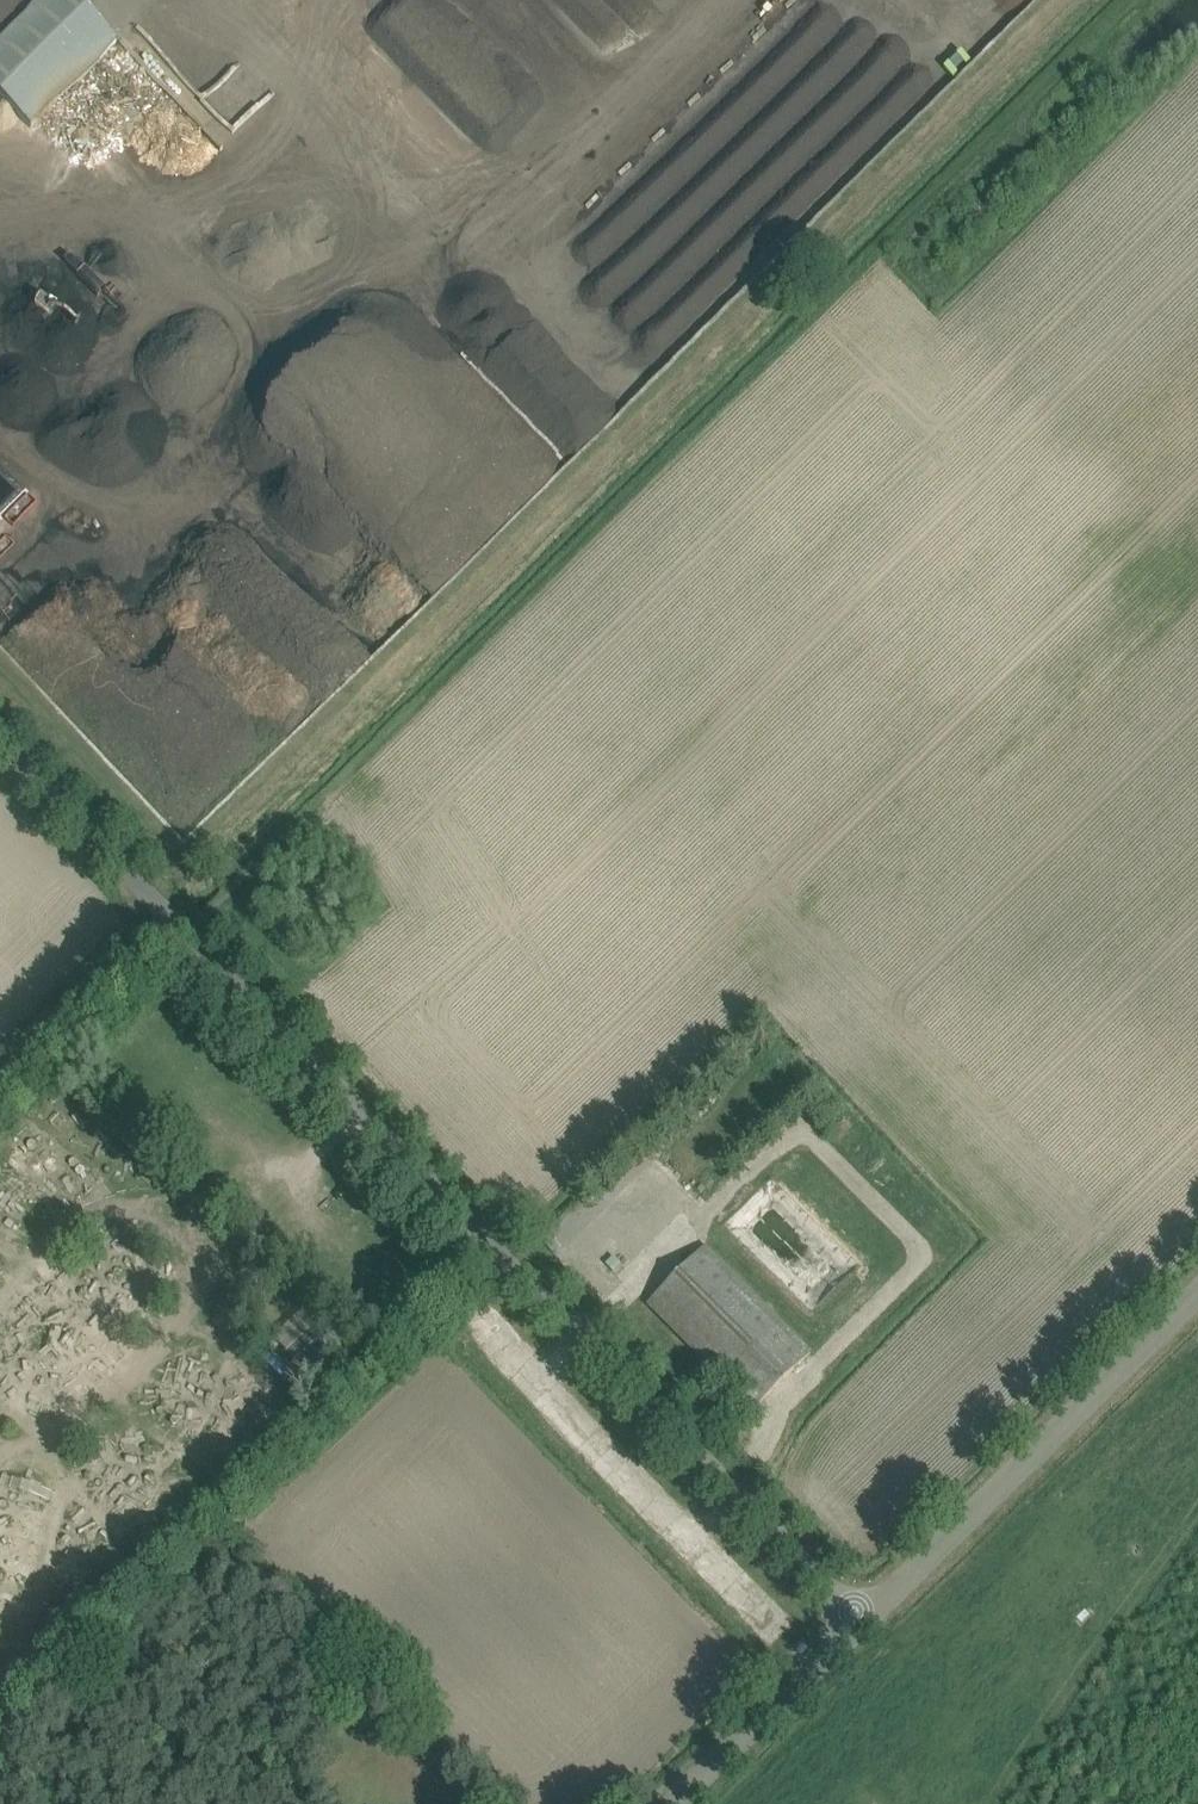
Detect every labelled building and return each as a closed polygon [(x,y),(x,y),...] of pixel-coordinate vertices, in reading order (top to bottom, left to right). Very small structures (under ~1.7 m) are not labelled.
[(0,35),(0,93),(31,125),(117,42),(76,0),(37,0),(0,35)] [(930,39),(958,26),(957,42),(985,43),(977,28),(960,27),(955,21),(968,22),(977,13),(997,15),(1011,1),(1020,20),(1021,0),(894,0),(896,4),(930,39)] [(183,129),(127,162),(134,174),(190,141),(183,129)] [(808,1315),(861,1266),(777,1176),(724,1225),(808,1315)] [(753,1410),(810,1353),(705,1247),(647,1304),(753,1410)] [(315,1364),(320,1369),(325,1364),(320,1359),(340,1340),(320,1319),(286,1352),(306,1373),(315,1364)]
